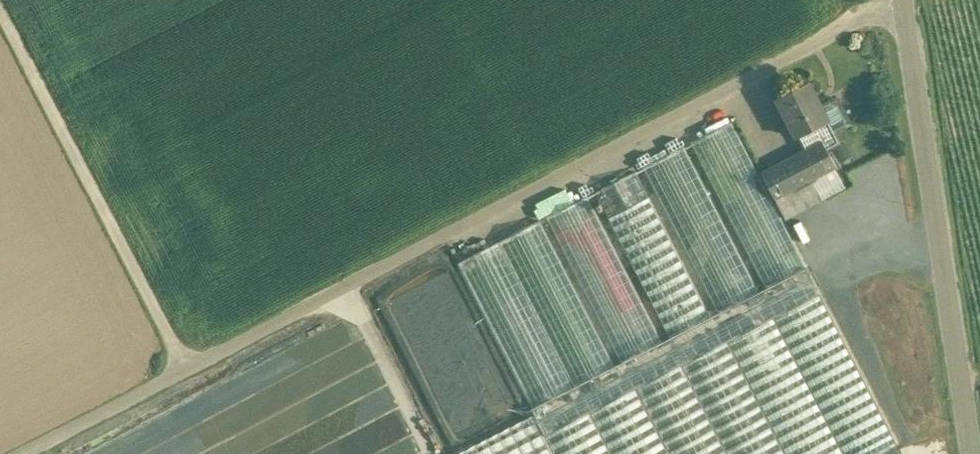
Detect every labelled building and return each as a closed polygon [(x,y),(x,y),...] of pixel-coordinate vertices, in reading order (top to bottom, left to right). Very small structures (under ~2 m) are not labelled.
[(808,81),(777,97),(797,137),(799,136),(828,120),(834,131),(846,125),(846,124),(850,122),(837,98),(830,102),(830,101),(821,106),(808,81)] [(828,120),(799,136),(806,150),(823,141),(827,148),(839,142),(834,131),(828,120)] [(806,267),(732,121),(691,142),(765,288),(806,267)] [(868,134),(834,152),(839,163),(873,145),(868,134)] [(823,141),(806,150),(762,173),(774,196),(811,177),(833,166),(835,164),(827,148),(823,141)] [(759,292),(684,146),(643,167),(718,313),(759,292)] [(811,177),(822,198),(844,187),(833,166),(811,177)] [(710,316),(649,197),(635,171),(595,191),(600,202),(595,205),(598,210),(603,208),(608,217),(608,218),(669,337),(702,321),(710,316)] [(811,177),(774,196),(785,218),(822,198),(811,177)] [(662,341),(587,195),(546,217),(621,362),(662,341)] [(614,366),(540,220),(457,262),(532,407),(614,366)] [(532,407),(532,408),(534,413),(545,434),(727,340),(820,293),(807,267),(806,267),(765,288),(759,292),(718,313),(710,316),(702,321),(669,337),(662,341),(621,362),(614,366),(532,407)] [(727,340),(785,453),(875,453),(897,443),(820,293),(727,340)] [(635,388),(669,453),(785,453),(727,340),(635,388)] [(635,388),(545,434),(539,436),(548,453),(669,453),(635,388)] [(455,453),(548,453),(539,436),(545,434),(534,413),(455,453)]
